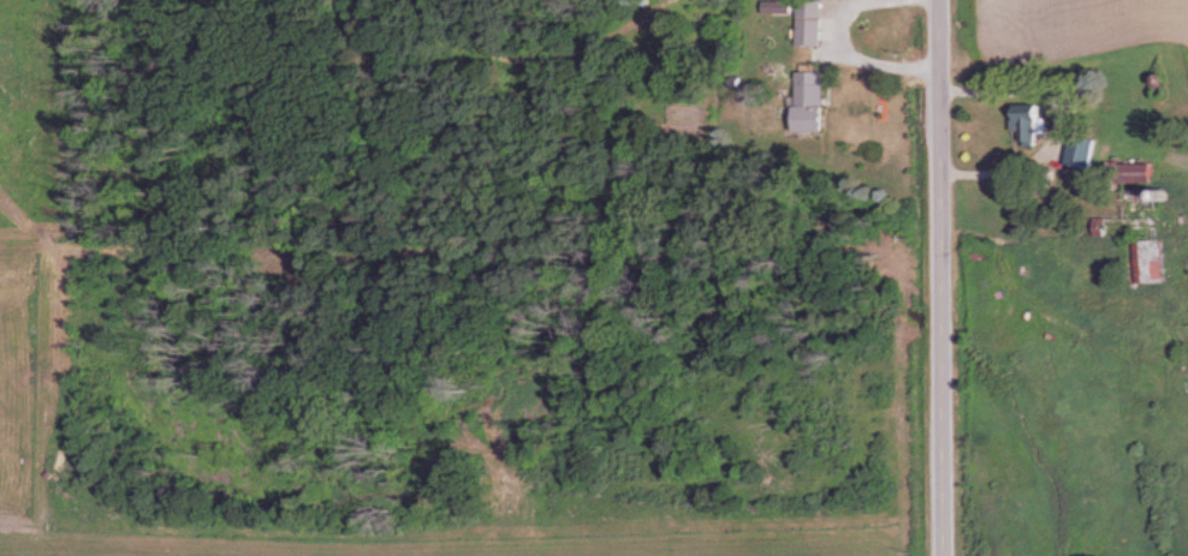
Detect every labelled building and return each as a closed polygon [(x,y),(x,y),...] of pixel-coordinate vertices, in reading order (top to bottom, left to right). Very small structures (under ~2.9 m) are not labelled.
[(832,133),(832,73),(801,73),(801,133),(832,133)] [(1041,124),(1050,124),(1050,107),(1016,107),(1016,133),(1025,133),(1025,148),(1041,148),(1041,124)] [(1167,284),(1167,214),(1146,214),(1146,241),(1127,241),(1127,284),(1167,284)]
